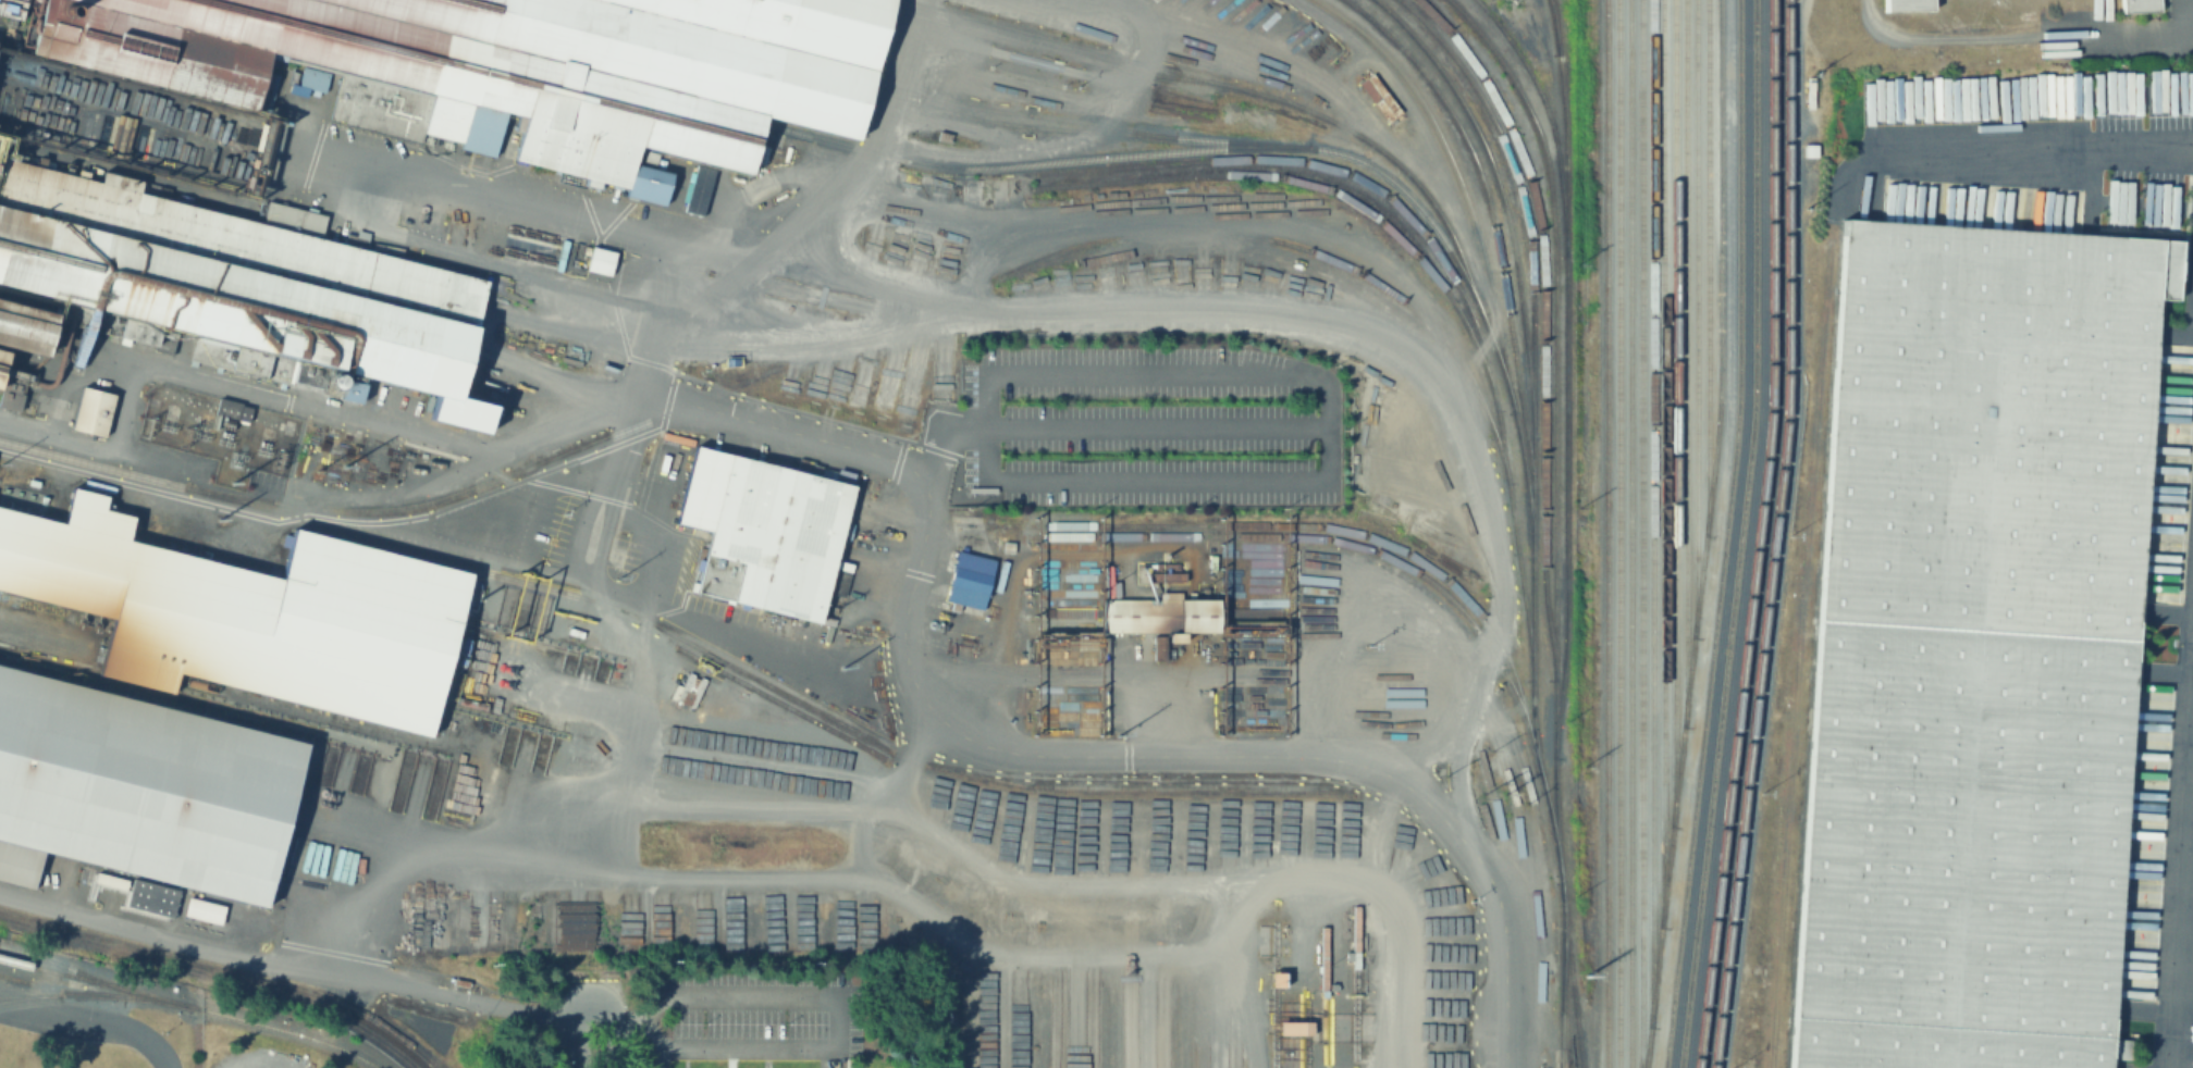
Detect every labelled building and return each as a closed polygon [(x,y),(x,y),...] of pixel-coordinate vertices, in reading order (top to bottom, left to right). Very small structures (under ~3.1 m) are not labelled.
[(30,58),(46,0),(900,0),(863,141),(771,119),(755,176),(641,147),(630,190),(518,161),(528,121),(509,115),(475,107),(433,96),(279,57),(263,117),(30,58)] [(1878,10),(1926,9),(1926,0),(1878,0),(1878,10)] [(2114,15),(2157,14),(2157,0),(2113,0),(2114,15)] [(464,146),(423,135),(433,96),(475,107),(464,146)] [(475,107),(509,115),(497,160),(463,151),(464,146),(475,107)] [(436,394),(430,419),(480,432),(485,409),(453,400),(483,281),(128,191),(132,181),(91,171),(89,183),(0,161),(0,285),(436,394)] [(714,169),(695,164),(682,210),(701,216),(714,169)] [(1784,1067),(2100,1067),(2152,301),(2171,303),(2176,240),(1841,218),(1784,1067)] [(592,249),(617,256),(612,278),(587,272),(592,249)] [(46,359),(0,347),(0,302),(57,316),(46,359)] [(4,393),(0,392),(0,353),(13,356),(4,393)] [(325,387),(337,387),(337,376),(325,376),(325,387)] [(363,383),(342,379),(338,398),(359,402),(363,383)] [(83,389),(118,397),(109,438),(74,431),(83,389)] [(251,403),(217,399),(215,415),(249,419),(251,403)] [(823,629),(861,494),(702,449),(680,527),(713,536),(698,593),(823,629)] [(120,620),(0,589),(0,508),(65,525),(74,488),(118,499),(114,511),(141,518),(134,548),(288,587),(299,543),(464,585),(427,731),(183,669),(176,695),(106,676),(120,620)] [(987,589),(996,591),(1002,560),(955,551),(945,601),(983,608),(987,589)] [(36,892),(0,883),(0,660),(317,743),(273,909),(46,850),(36,892)] [(675,700),(692,707),(705,680),(687,672),(675,700)] [(171,918),(178,889),(130,877),(123,905),(171,918)] [(224,905),(187,896),(182,915),(219,924),(224,905)] [(1279,1020),(1278,1033),(1311,1034),(1311,1021),(1279,1020)]
